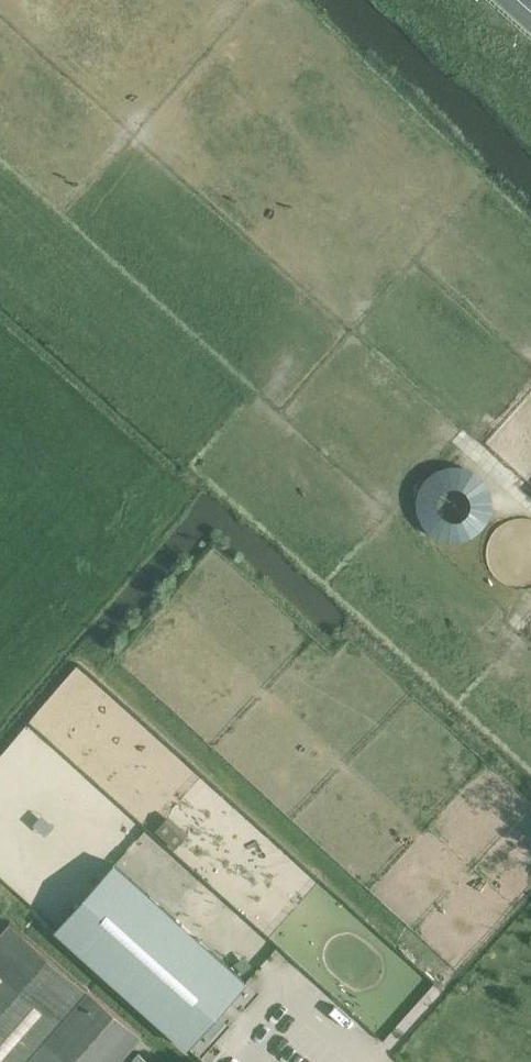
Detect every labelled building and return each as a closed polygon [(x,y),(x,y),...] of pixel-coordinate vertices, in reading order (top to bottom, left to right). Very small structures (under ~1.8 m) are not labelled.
[(492,468),(422,465),(420,533),(489,535),(492,468)] [(166,816),(156,826),(177,845),(187,835),(166,816)] [(115,862),(57,928),(189,1047),(247,981),(115,862)] [(143,1034),(12,919),(0,932),(0,1061),(118,1061),(143,1034)] [(139,1051),(130,1061),(152,1061),(139,1051)]
